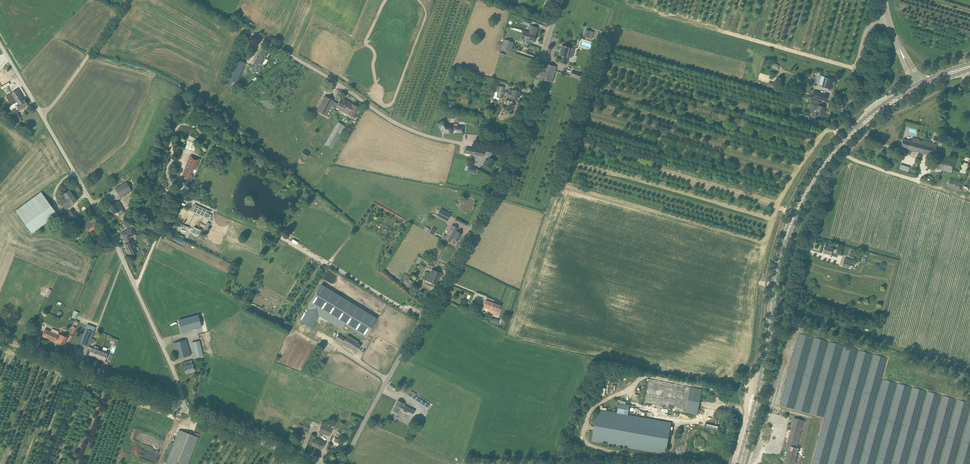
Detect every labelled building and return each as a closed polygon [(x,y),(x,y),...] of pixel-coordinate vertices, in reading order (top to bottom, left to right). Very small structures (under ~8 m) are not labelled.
[(536,35),(538,28),(532,26),(529,33),(524,31),(521,39),(528,41),(528,40),(534,42),(536,35)] [(511,52),(514,42),(510,41),(510,40),(506,39),(504,39),(501,48),(511,52)] [(571,47),(562,45),(559,55),(562,56),(561,63),(567,64),(569,58),(568,57),(571,47)] [(269,51),(263,48),(259,55),(251,68),(259,73),(263,66),(262,65),(265,59),(265,58),(269,51)] [(233,81),(236,83),(246,61),(240,58),(235,68),(231,67),(224,83),(231,86),(233,81)] [(557,66),(550,65),(545,63),(540,79),(552,82),(557,66)] [(583,74),(573,70),(571,76),(581,80),(583,74)] [(3,76),(0,78),(0,79),(6,87),(9,85),(3,76)] [(828,77),(826,76),(823,86),(829,88),(829,89),(834,91),(837,78),(829,76),(828,77)] [(502,98),(504,87),(499,86),(496,97),(502,98)] [(17,102),(23,99),(17,90),(12,93),(9,95),(13,101),(16,100),(17,102)] [(512,92),(508,91),(507,97),(507,98),(506,102),(512,103),(513,100),(513,99),(517,100),(519,92),(513,90),(512,92)] [(812,98),(826,101),(828,94),(814,91),(812,98)] [(341,98),(338,104),(333,101),(334,101),(325,96),(317,111),(326,116),(332,104),(336,107),(353,117),(358,107),(341,98)] [(20,110),(24,107),(28,105),(25,100),(24,101),(23,99),(17,102),(18,104),(17,105),(20,110)] [(825,107),(820,106),(818,105),(818,106),(814,105),(813,111),(811,116),(816,117),(816,115),(823,117),(824,112),(823,112),(825,107)] [(17,112),(9,117),(13,124),(22,119),(17,112)] [(445,119),(437,123),(442,133),(452,133),(452,132),(452,126),(452,125),(448,125),(445,119)] [(332,148),(345,126),(338,122),(325,144),(332,148)] [(452,126),(452,132),(463,133),(463,127),(457,126),(458,123),(454,123),(454,126),(452,126)] [(189,136),(186,148),(195,151),(198,139),(189,136)] [(912,141),(903,139),(901,147),(921,152),(924,141),(919,140),(919,139),(913,137),(912,141)] [(937,157),(933,171),(941,173),(942,170),(952,172),(955,161),(948,159),(949,158),(938,156),(940,149),(936,148),(937,144),(924,141),(921,152),(937,157)] [(466,147),(465,152),(483,156),(484,151),(466,147)] [(200,159),(195,157),(191,155),(182,176),(189,179),(194,167),(196,168),(200,159)] [(486,160),(483,164),(491,169),(495,161),(490,157),(488,161),(486,160)] [(947,187),(958,191),(961,183),(950,179),(947,187)] [(121,198),(132,191),(127,182),(115,188),(121,198)] [(77,200),(74,197),(69,190),(65,194),(63,195),(65,197),(59,201),(66,209),(77,200)] [(58,214),(45,198),(41,192),(16,211),(20,217),(32,233),(58,214)] [(114,214),(118,211),(123,209),(118,201),(109,206),(114,214)] [(209,213),(198,208),(195,206),(192,212),(195,213),(196,213),(200,215),(207,218),(208,216),(209,213)] [(437,216),(447,221),(451,214),(441,208),(437,216)] [(73,209),(68,212),(75,221),(80,218),(73,209)] [(208,216),(207,218),(207,219),(206,219),(213,223),(217,214),(210,211),(209,213),(208,216)] [(96,228),(93,224),(90,220),(84,224),(87,229),(88,228),(90,233),(96,228)] [(458,228),(453,225),(446,237),(445,236),(443,238),(445,239),(450,242),(452,238),(458,241),(462,234),(456,231),(458,228)] [(201,230),(194,227),(190,234),(198,238),(199,236),(201,230)] [(132,228),(121,233),(124,240),(136,235),(132,228)] [(168,234),(167,237),(181,244),(180,244),(185,246),(186,243),(183,241),(168,234)] [(127,243),(125,245),(130,255),(138,251),(136,247),(133,241),(132,241),(130,237),(129,238),(126,240),(127,243)] [(833,248),(830,247),(825,246),(823,252),(831,255),(832,252),(836,253),(837,250),(833,248)] [(849,268),(850,265),(855,266),(856,261),(845,258),(843,266),(849,268)] [(441,273),(436,271),(432,269),(430,274),(425,272),(423,279),(427,281),(436,284),(441,273)] [(406,283),(410,277),(403,273),(400,279),(406,283)] [(309,309),(301,322),(305,324),(312,328),(319,316),(320,315),(341,328),(344,323),(365,336),(376,318),(322,284),(308,307),(309,308),(309,309)] [(497,316),(500,306),(486,300),(483,307),(493,310),(492,314),(497,316)] [(182,332),(201,327),(198,315),(179,320),(182,332)] [(96,327),(87,324),(86,329),(84,328),(82,332),(84,332),(80,343),(89,347),(94,332),(96,327)] [(64,345),(66,341),(67,337),(58,333),(58,334),(45,329),(44,332),(42,336),(64,345)] [(358,342),(346,334),(344,338),(342,342),(357,351),(360,345),(357,343),(358,342)] [(178,359),(182,357),(189,356),(185,340),(173,343),(178,359)] [(192,342),(196,357),(203,355),(200,341),(192,342)] [(94,348),(92,347),(89,355),(105,361),(108,353),(97,349),(98,347),(95,346),(94,348)] [(186,373),(191,372),(195,371),(193,364),(192,360),(188,361),(189,365),(184,366),(186,373)] [(697,388),(650,379),(645,404),(697,415),(698,412),(692,411),(697,388)] [(426,410),(429,405),(410,393),(407,398),(426,410)] [(404,404),(402,403),(398,400),(392,411),(410,420),(414,411),(403,405),(404,404)] [(617,413),(598,409),(592,441),(666,454),(671,422),(628,415),(629,405),(619,403),(617,413)] [(805,421),(799,419),(794,418),(785,449),(788,449),(784,461),(794,463),(799,448),(796,447),(801,429),(803,430),(805,421)] [(297,428),(307,432),(309,427),(299,423),(297,428)] [(324,434),(327,426),(321,424),(318,432),(324,434)] [(327,426),(324,434),(329,436),(333,428),(327,426)] [(179,430),(166,463),(168,463),(188,463),(199,437),(179,430)] [(316,441),(317,439),(315,438),(316,436),(311,434),(307,443),(314,446),(317,441),(316,441)] [(322,450),(324,445),(325,442),(317,439),(316,441),(317,441),(314,446),(322,450)] [(683,441),(680,456),(689,458),(691,443),(683,441)]
